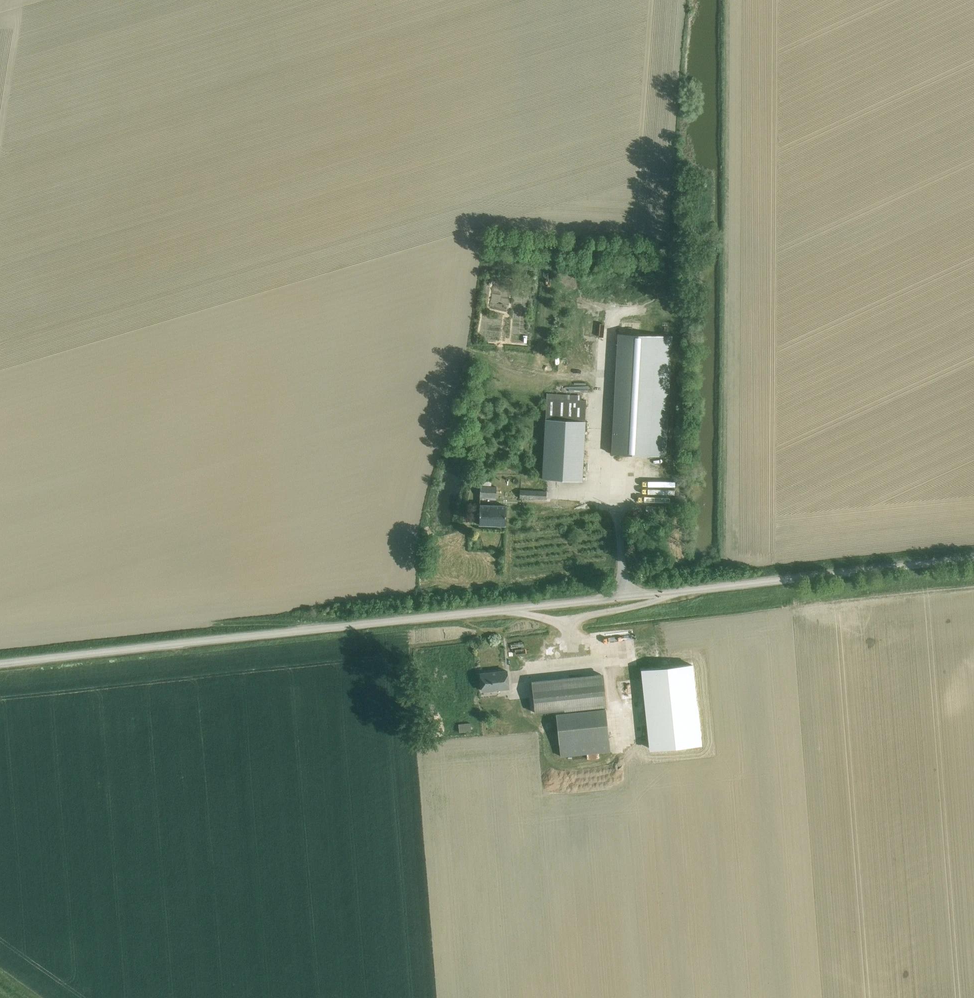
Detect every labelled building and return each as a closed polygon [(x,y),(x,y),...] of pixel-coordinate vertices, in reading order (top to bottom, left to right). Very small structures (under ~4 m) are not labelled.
[(618,334),(615,394),(612,454),(665,457),(672,336),(618,334)] [(582,396),(582,393),(549,391),(548,416),(575,417),(575,416),(587,416),(588,396),(582,396)] [(542,479),(582,481),(585,421),(545,419),(542,479)] [(480,496),(496,497),(496,487),(490,487),(490,483),(486,483),(486,487),(481,486),(480,496)] [(520,498),(546,499),(546,492),(520,491),(520,498)] [(479,525),(505,526),(506,506),(479,506),(479,525)] [(692,665),(642,670),(651,749),(700,744),(692,665)] [(480,674),(482,691),(509,688),(507,671),(480,674)] [(530,681),(533,713),(605,706),(602,674),(530,681)] [(610,751),(610,750),(606,710),(556,715),(561,757),(610,751)] [(458,724),(459,732),(470,732),(470,723),(458,724)]
